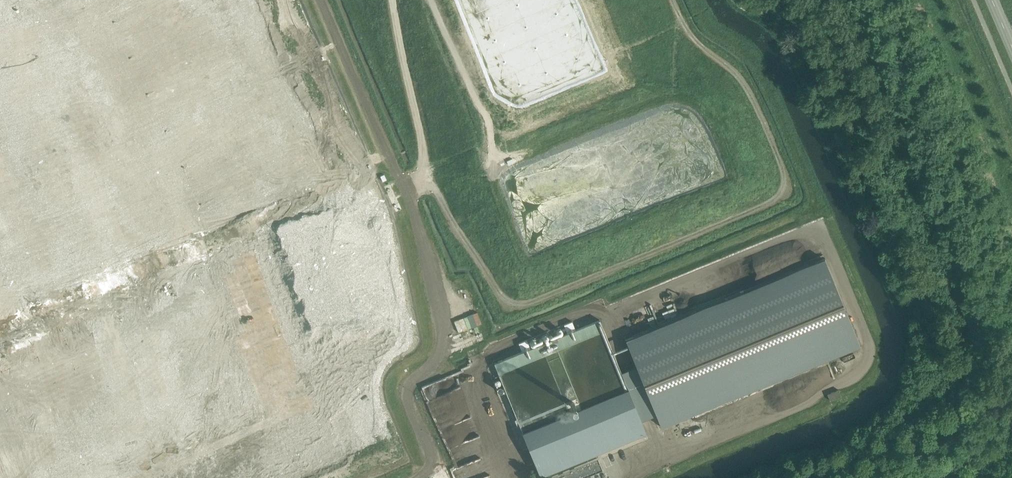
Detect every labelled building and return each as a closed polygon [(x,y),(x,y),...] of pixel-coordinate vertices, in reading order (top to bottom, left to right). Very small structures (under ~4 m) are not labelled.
[(530,452),(540,475),(645,432),(641,420),(650,417),(655,414),(660,427),(860,345),(824,259),(625,340),(636,366),(630,369),(621,372),(599,320),(494,363),(530,452)] [(827,394),(830,400),(841,396),(838,390),(827,394)] [(551,477),(552,477),(582,477),(602,470),(597,458),(551,477)]
